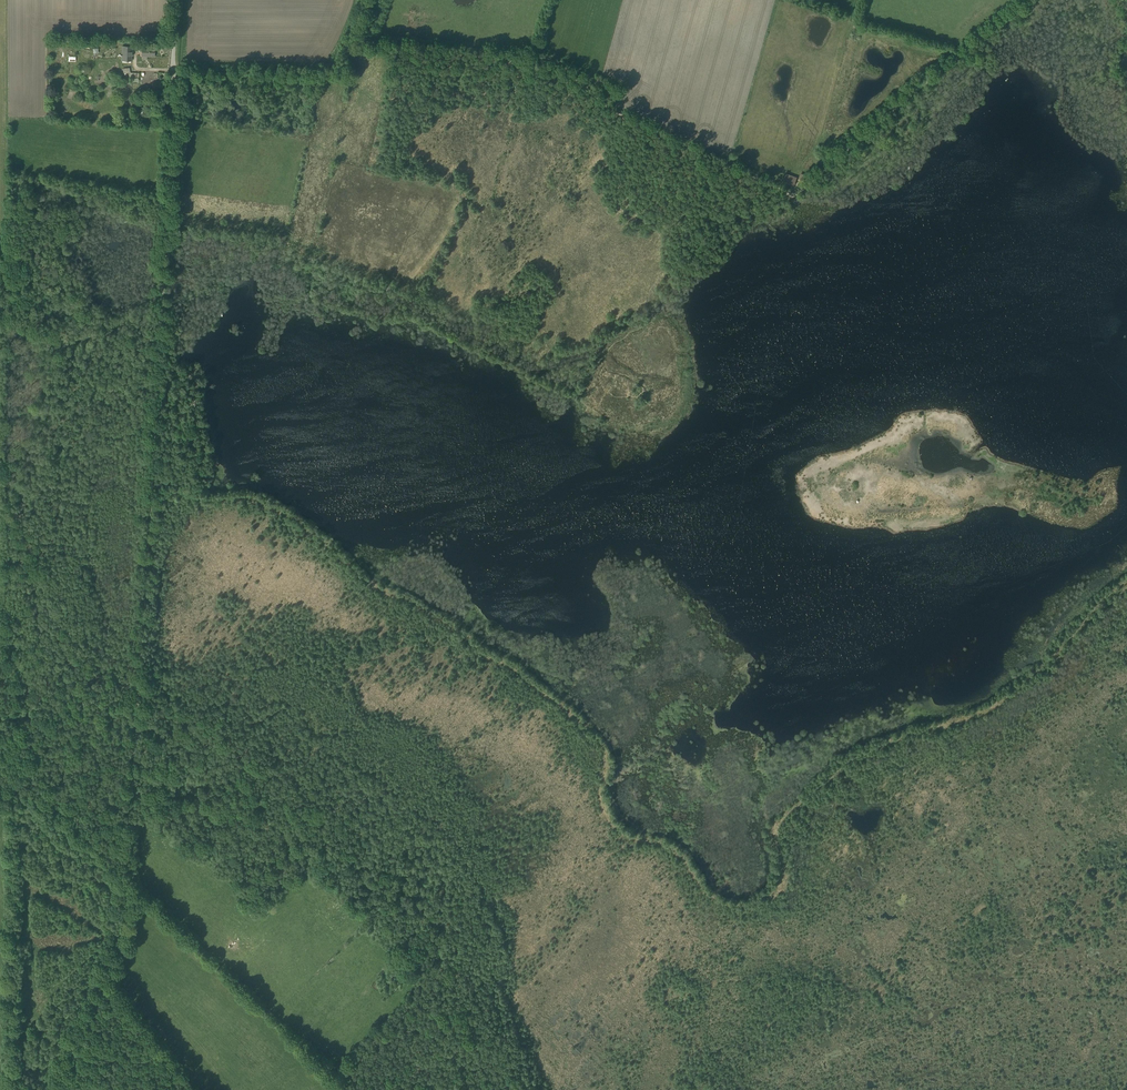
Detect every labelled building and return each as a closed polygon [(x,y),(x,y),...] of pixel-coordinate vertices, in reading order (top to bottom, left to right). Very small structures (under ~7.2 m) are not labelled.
[(132,46),(122,46),(122,59),(132,60),(132,46)] [(154,47),(143,47),(142,55),(154,56),(154,47)] [(798,195),(789,203),(794,209),(803,202),(798,195)]
